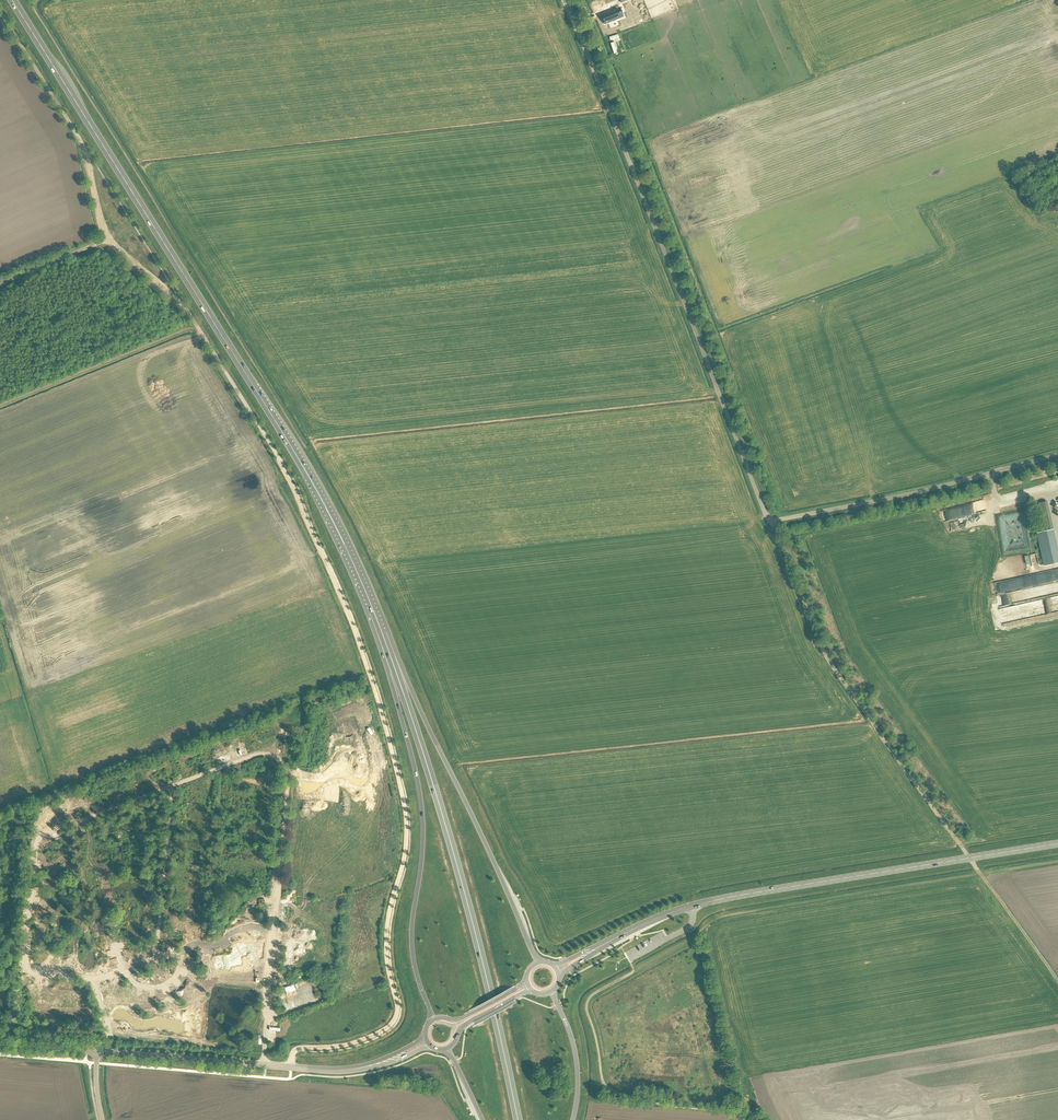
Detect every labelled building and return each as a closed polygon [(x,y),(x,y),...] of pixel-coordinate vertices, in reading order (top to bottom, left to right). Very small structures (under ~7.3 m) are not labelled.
[(617,9),(601,15),(605,24),(621,18),(617,9)] [(1037,533),(1044,565),(1057,562),(1057,549),(1047,501),(1038,503),(1044,531),(1037,533)] [(275,729),(274,740),(285,741),(286,726),(280,725),(279,730),(275,729)] [(262,726),(248,731),(250,737),(254,735),(255,739),(266,736),(262,726)] [(235,739),(233,739),(236,749),(243,746),(238,733),(233,735),(235,739)] [(218,746),(216,747),(219,757),(226,754),(221,741),(216,742),(218,746)] [(201,754),(199,755),(202,764),(209,762),(204,748),(199,750),(201,754)] [(183,760),(181,761),(185,771),(192,768),(187,755),(182,756),(183,760)] [(169,760),(161,763),(166,777),(174,774),(169,760)] [(270,760),(268,770),(270,770),(269,774),(274,775),(277,761),(270,760)] [(251,766),(248,766),(249,773),(252,773),(252,777),(259,776),(257,764),(251,765),(251,766)] [(150,768),(142,771),(147,785),(155,782),(150,768)] [(234,773),(231,774),(234,780),(236,779),(237,783),(243,781),(239,770),(233,772),(234,773)] [(127,780),(125,781),(128,791),(135,788),(130,775),(125,777),(127,780)] [(222,775),(216,778),(219,787),(221,787),(223,790),(227,789),(222,775)] [(109,788),(108,789),(111,798),(118,796),(113,782),(108,784),(109,788)] [(203,782),(197,786),(204,794),(205,793),(208,796),(212,793),(203,782)] [(92,793),(90,794),(93,804),(100,801),(95,788),(90,790),(92,793)] [(191,794),(182,800),(192,812),(197,808),(194,805),(197,802),(191,794)] [(75,801),(73,802),(76,811),(83,809),(78,795),(73,797),(75,801)] [(233,810),(231,814),(236,816),(242,803),(236,800),(231,809),(233,810)] [(249,803),(248,814),(250,814),(250,818),(255,818),(257,804),(249,803)] [(60,806),(46,811),(49,819),(63,814),(60,806)] [(264,806),(263,816),(265,816),(265,820),(270,821),(271,806),(264,806)] [(140,808),(129,811),(130,817),(132,816),(132,819),(139,817),(138,815),(142,813),(140,808)] [(121,817),(110,819),(112,825),(117,824),(117,826),(121,825),(120,823),(122,823),(121,817)] [(180,819),(179,830),(190,831),(190,827),(194,827),(195,820),(180,819)] [(154,834),(152,834),(153,838),(155,837),(155,839),(161,838),(159,827),(153,829),(154,834)] [(222,828),(218,835),(230,843),(235,836),(222,828)] [(90,838),(83,843),(92,855),(99,849),(90,838)] [(122,844),(122,847),(124,848),(124,849),(130,850),(131,839),(125,838),(124,844),(122,844)] [(242,839),(241,853),(249,854),(251,840),(242,839)] [(55,840),(47,840),(48,855),(56,854),(55,840)] [(177,840),(176,847),(186,848),(186,846),(190,847),(191,842),(177,840)] [(258,846),(256,857),(267,859),(268,844),(262,843),(262,847),(258,846)] [(216,848),(215,855),(217,855),(217,860),(223,860),(224,848),(219,848),(218,847),(218,849),(216,848)] [(120,863),(117,863),(119,870),(121,870),(122,874),(128,873),(126,860),(120,862),(120,863)] [(47,863),(47,870),(57,871),(57,869),(61,869),(62,864),(47,863)] [(138,864),(135,879),(141,880),(142,876),(146,877),(148,866),(138,864)] [(177,864),(176,871),(187,872),(187,870),(191,870),(191,865),(177,864)] [(100,870),(98,871),(101,877),(104,875),(106,879),(111,875),(104,865),(99,869),(100,870)] [(223,868),(210,875),(213,880),(217,878),(219,882),(228,877),(223,868)] [(241,879),(240,883),(246,886),(252,872),(245,870),(243,876),(241,875),(245,877),(244,880),(241,879)] [(260,886),(259,891),(267,891),(269,877),(260,876),(260,883),(262,883),(262,886),(260,886)] [(41,879),(41,886),(51,887),(51,885),(55,885),(56,880),(41,879)] [(179,881),(178,889),(189,889),(189,887),(193,888),(193,883),(179,881)] [(95,884),(88,885),(90,895),(92,895),(93,899),(98,898),(95,884)] [(127,896),(113,900),(115,907),(125,904),(124,902),(128,901),(127,896)] [(54,898),(41,899),(42,905),(43,905),(43,907),(50,907),(50,904),(54,904),(54,898)] [(175,898),(174,905),(184,906),(184,904),(189,904),(189,899),(175,898)] [(260,899),(245,905),(248,911),(252,909),(253,913),(263,909),(260,899)] [(201,913),(199,928),(206,928),(207,922),(208,922),(205,921),(205,918),(207,918),(208,914),(201,913)] [(64,914),(58,916),(62,926),(68,924),(65,918),(67,918),(66,914),(64,915),(64,914)] [(188,918),(180,920),(184,934),(192,931),(190,926),(192,925),(188,927),(187,923),(189,922),(188,918)] [(171,930),(169,931),(172,941),(179,938),(174,925),(169,926),(171,930)] [(97,930),(95,931),(97,937),(99,937),(100,941),(106,939),(102,927),(97,929),(97,930)] [(66,933),(53,938),(55,945),(65,941),(64,939),(68,938),(66,933)] [(130,940),(124,944),(130,952),(132,951),(134,955),(138,952),(130,940)] [(253,942),(252,953),(256,954),(255,958),(262,958),(264,943),(253,942)] [(235,947),(225,951),(229,962),(232,960),(234,964),(241,962),(235,947)] [(69,954),(60,960),(65,969),(78,961),(75,956),(71,958),(69,954)] [(216,955),(205,959),(209,969),(213,968),(214,972),(221,969),(216,955)] [(104,963),(100,964),(102,969),(115,964),(113,957),(103,961),(104,963)] [(195,974),(191,980),(200,985),(201,983),(204,986),(207,981),(195,974)] [(112,985),(103,996),(109,1001),(118,990),(112,985)] [(40,986),(39,999),(43,1000),(42,1004),(51,1005),(53,987),(40,986)] [(185,987),(180,992),(186,1000),(188,998),(191,1001),(195,998),(185,987)] [(81,989),(69,992),(72,1005),(75,1004),(76,1009),(85,1007),(81,989)] [(131,993),(129,1000),(131,1001),(129,1005),(135,1007),(140,996),(134,993),(133,994),(131,993)] [(172,995),(165,997),(168,1007),(170,1007),(172,1011),(176,1009),(172,995)] [(146,999),(146,1006),(148,1006),(148,1010),(154,1011),(155,999),(149,998),(149,999),(146,999)]
